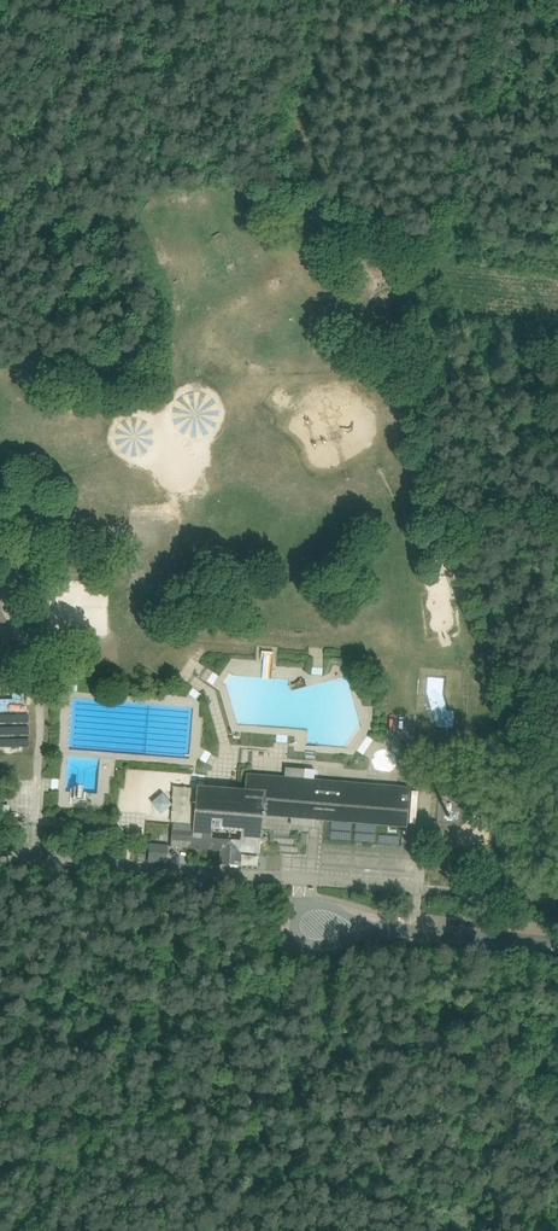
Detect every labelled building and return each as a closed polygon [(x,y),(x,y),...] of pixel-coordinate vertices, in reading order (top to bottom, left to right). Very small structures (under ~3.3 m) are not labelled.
[(180,390),(172,430),(208,437),(216,397),(180,390)] [(150,421),(116,419),(115,453),(149,454),(150,421)] [(460,572),(453,574),(456,584),(463,582),(460,572)] [(342,783),(304,779),(305,769),(285,767),(284,779),(283,793),(292,794),(290,817),(339,821),(342,783)] [(244,840),(230,839),(229,851),(259,854),(262,817),(264,817),(264,815),(264,812),(262,812),(263,805),(272,806),(273,792),(268,792),(270,778),(250,776),(249,790),(244,789),(243,798),(205,794),(205,795),(203,810),(202,828),(203,828),(212,829),(244,832),(244,840)] [(277,816),(290,817),(292,794),(283,793),(284,779),(270,778),(268,792),(273,792),(272,806),(263,805),(262,812),(264,812),(264,815),(277,816)] [(399,787),(342,783),(339,821),(396,826),(397,810),(399,787)] [(408,788),(399,787),(397,810),(408,811),(410,787),(408,787),(408,788)] [(160,795),(150,804),(159,815),(170,806),(160,795)] [(408,811),(397,810),(396,826),(405,826),(405,828),(406,828),(408,811)] [(193,825),(172,824),(170,847),(220,851),(221,839),(211,838),(212,829),(203,828),(202,839),(192,838),(193,825)] [(168,847),(149,845),(148,861),(166,863),(168,847)]
